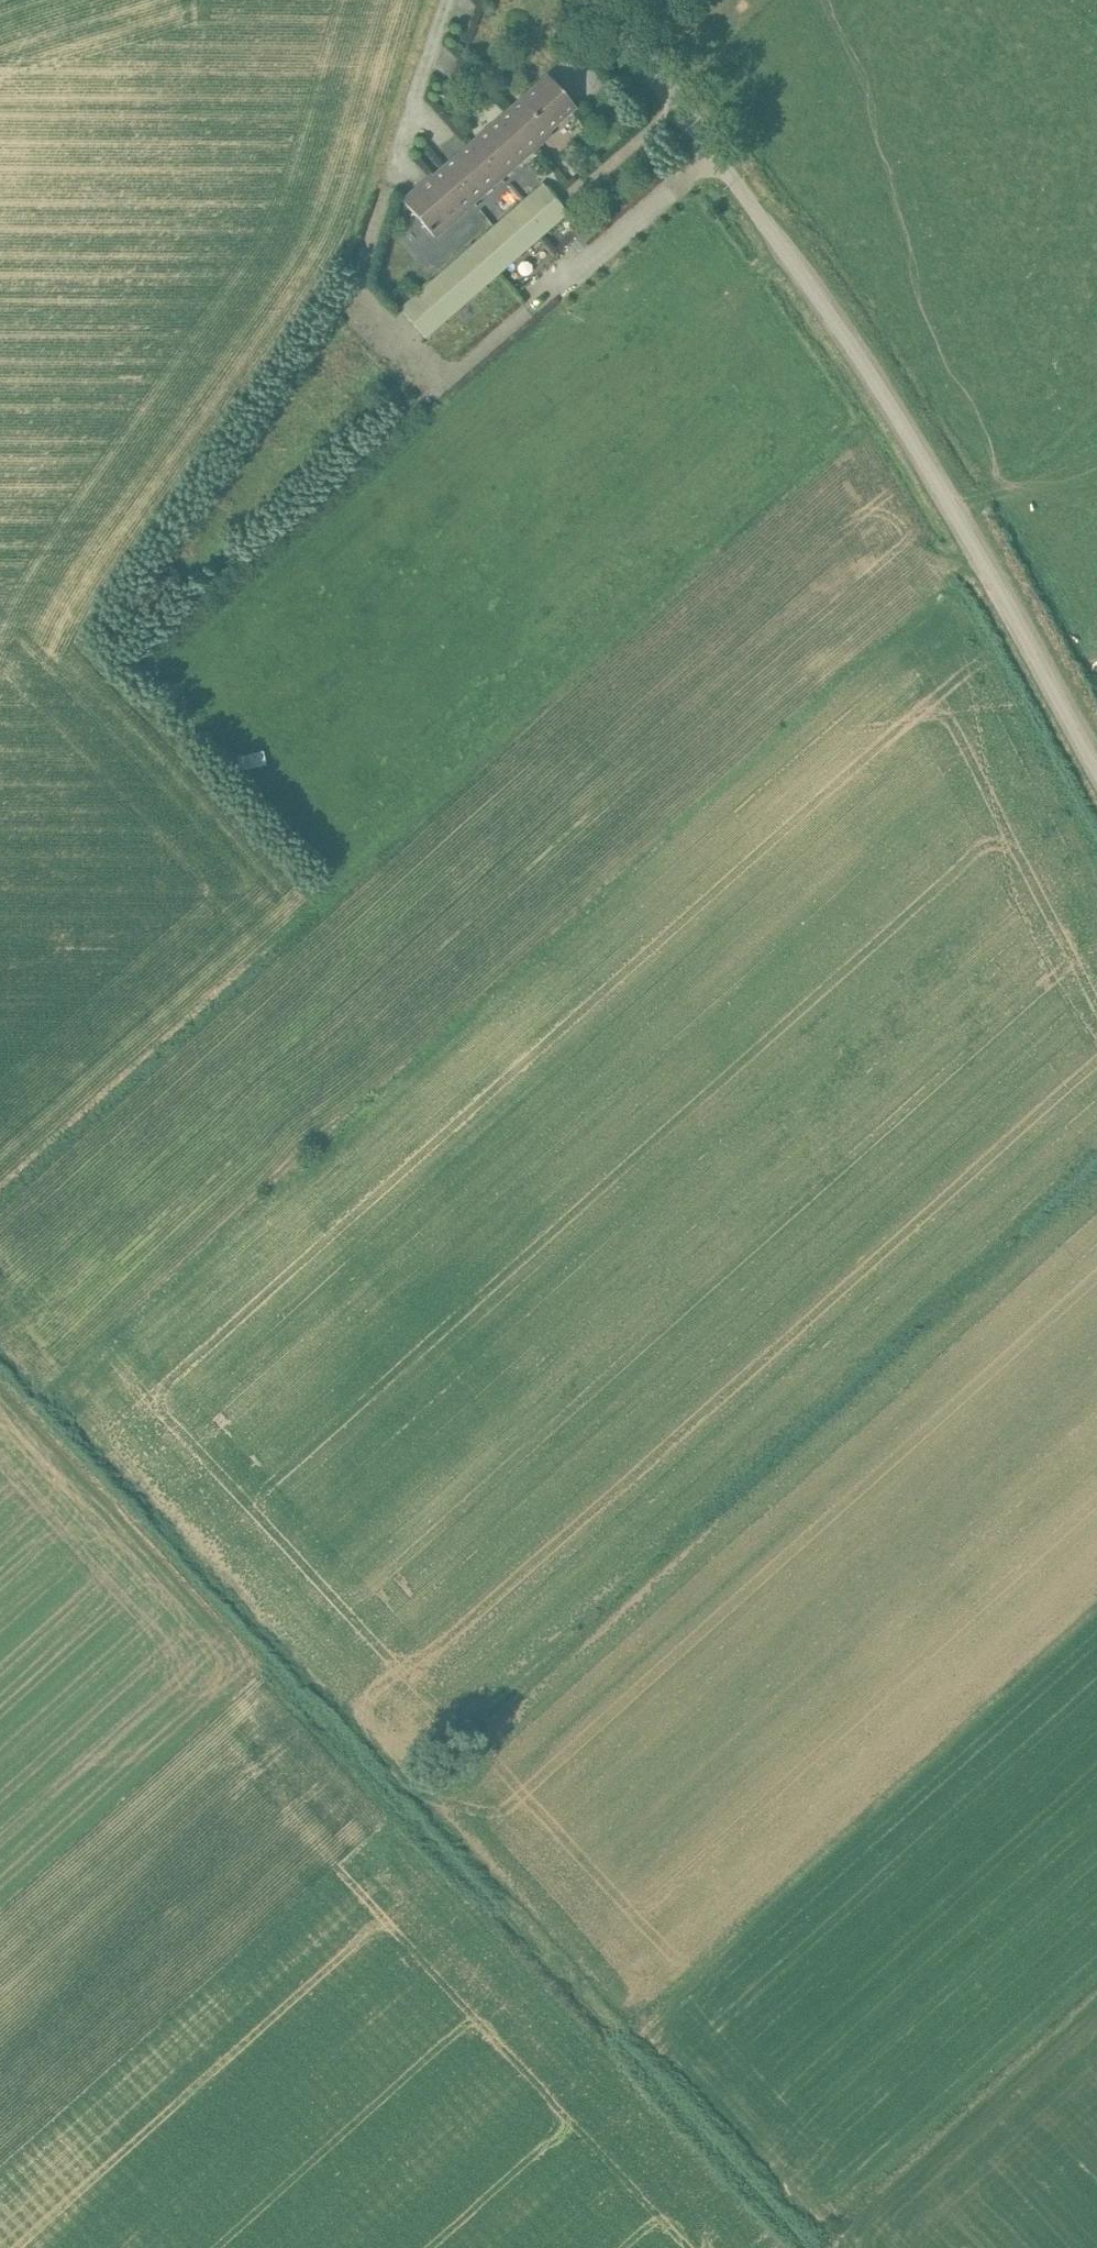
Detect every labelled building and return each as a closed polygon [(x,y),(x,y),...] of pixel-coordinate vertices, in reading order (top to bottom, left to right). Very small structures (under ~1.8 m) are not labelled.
[(432,175),(402,201),(433,237),(464,211),(462,209),(500,177),(534,147),(550,133),(548,130),(575,106),(548,76),(509,110),(470,144),(434,176),(432,175)] [(542,184),(399,310),(424,338),(567,212),(542,184)] [(576,238),(570,243),(579,253),(585,248),(576,238)] [(240,770),(270,762),(266,748),(236,756),(240,770)]
